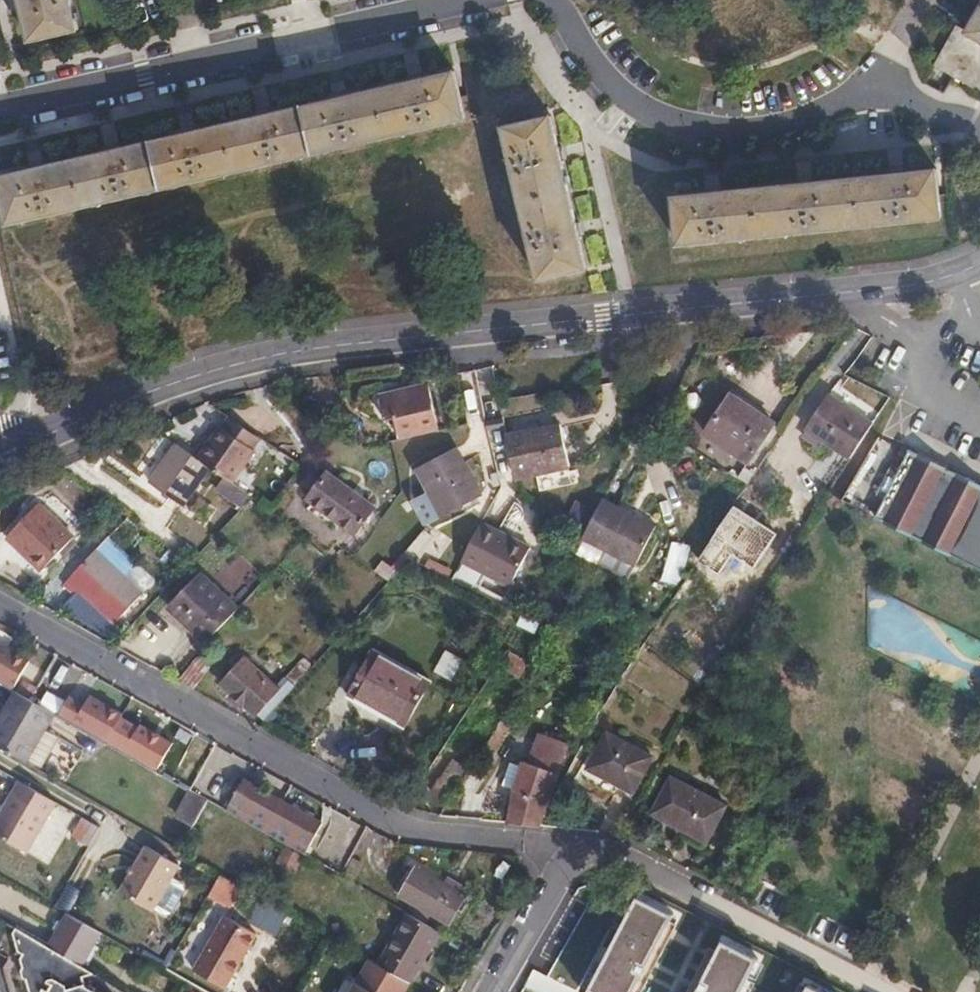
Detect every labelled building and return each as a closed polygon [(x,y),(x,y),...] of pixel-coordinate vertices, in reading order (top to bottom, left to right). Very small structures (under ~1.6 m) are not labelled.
[(31,41),(78,30),(71,0),(21,0),(31,41)] [(967,32),(956,26),(934,66),(979,91),(979,9),(967,32)] [(0,176),(0,182),(9,224),(466,119),(455,71),(0,176)] [(552,116),(504,127),(540,279),(587,268),(552,116)] [(936,169),(674,195),(679,244),(941,217),(936,169)] [(392,441),(440,431),(428,382),(380,393),(391,441),(392,441)] [(840,453),(863,417),(829,394),(805,429),(840,453)] [(730,395),(705,433),(749,463),(775,424),(730,395)] [(261,438),(228,417),(221,428),(219,426),(197,458),(210,467),(224,477),(234,484),(256,452),(254,450),(261,438)] [(505,428),(503,417),(485,421),(488,431),(505,428)] [(851,459),(874,424),(863,417),(840,453),(851,459)] [(561,423),(507,435),(516,481),(571,468),(561,423)] [(197,458),(177,444),(150,482),(184,505),(210,467),(197,458)] [(429,492),(416,500),(428,524),(482,496),(457,447),(417,468),(429,492)] [(876,517),(979,569),(979,487),(909,451),(876,517)] [(328,472),(308,499),(355,534),(375,507),(328,472)] [(215,490),(243,509),(253,498),(234,484),(224,477),(215,490)] [(656,527),(602,499),(587,530),(582,538),(636,565),(656,527)] [(22,546),(45,568),(75,537),(39,504),(6,538),(18,550),(22,546)] [(482,522),(461,562),(511,587),(531,547),(482,522)] [(41,572),(45,568),(22,546),(18,550),(41,572)] [(97,549),(63,586),(75,596),(79,592),(114,625),(144,593),(97,549)] [(375,571),(389,580),(397,570),(383,560),(375,571)] [(168,607),(206,643),(239,609),(200,574),(168,607)] [(553,628),(563,610),(544,600),(534,619),(553,628)] [(0,645),(0,682),(12,689),(28,660),(0,645)] [(373,651),(349,695),(405,727),(430,683),(373,651)] [(512,651),(502,667),(521,678),(530,662),(512,651)] [(197,657),(180,679),(194,689),(211,667),(197,657)] [(220,683),(263,722),(314,666),(304,657),(276,688),(243,658),(220,683)] [(465,663),(454,682),(473,694),(485,674),(465,663)] [(15,691),(0,717),(0,748),(27,763),(29,760),(46,729),(55,714),(15,691)] [(501,720),(485,745),(492,750),(509,725),(501,720)] [(60,738),(46,729),(29,760),(43,769),(60,738)] [(607,731),(587,769),(634,794),(654,756),(607,731)] [(508,824),(540,827),(569,744),(541,735),(531,764),(523,762),(522,765),(514,789),(514,790),(508,824)] [(167,736),(156,758),(171,765),(182,744),(167,736)] [(452,759),(431,793),(445,802),(467,768),(452,759)] [(514,789),(522,765),(509,761),(501,785),(514,789)] [(203,767),(190,791),(207,800),(241,820),(254,796),(203,767)] [(671,777),(652,815),(707,844),(727,806),(671,777)] [(19,781),(0,814),(0,838),(27,854),(55,803),(19,781)] [(188,826),(203,802),(189,794),(174,817),(188,826)] [(265,801),(254,796),(241,820),(252,826),(265,801)] [(91,842),(96,825),(81,821),(76,838),(91,842)] [(146,846),(119,893),(153,912),(180,865),(146,846)] [(285,847),(277,863),(295,874),(304,857),(285,847)] [(353,857),(342,877),(354,884),(366,864),(353,857)] [(416,867),(400,897),(450,925),(466,896),(416,867)] [(220,874),(209,893),(229,904),(240,886),(220,874)] [(173,878),(155,910),(166,916),(173,914),(186,892),(184,884),(173,878)] [(635,897),(587,988),(594,991),(634,991),(672,917),(635,897)] [(48,948),(82,968),(101,934),(67,914),(48,948)] [(411,984),(440,932),(407,914),(379,966),(411,984)] [(225,916),(193,971),(225,990),(257,934),(225,916)] [(86,986),(86,984),(84,977),(93,975),(82,968),(48,948),(16,929),(14,933),(19,951),(23,954),(20,959),(23,969),(21,971),(24,978),(27,980),(30,991),(97,991),(86,986)] [(717,942),(693,991),(738,991),(754,959),(717,942)] [(338,991),(371,991),(346,978),(338,991)]
